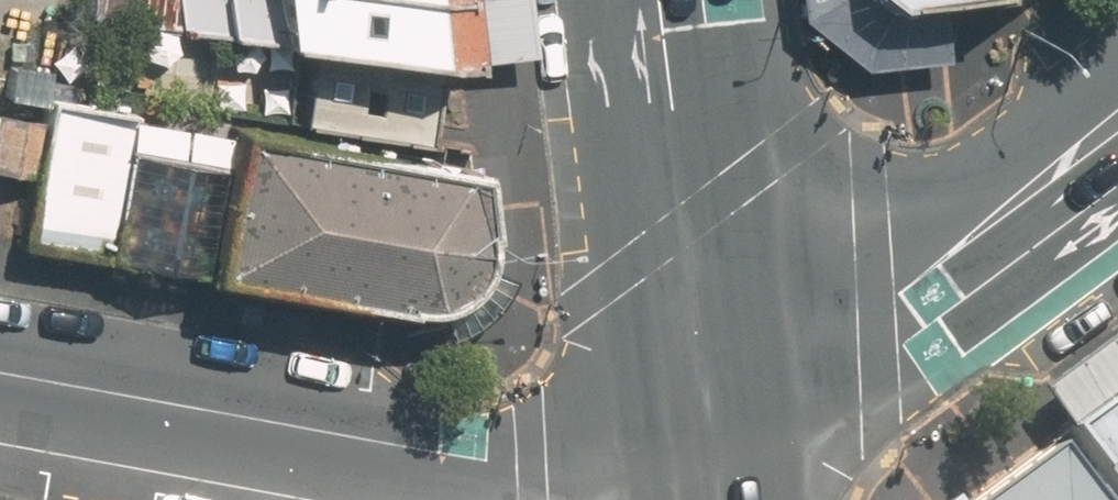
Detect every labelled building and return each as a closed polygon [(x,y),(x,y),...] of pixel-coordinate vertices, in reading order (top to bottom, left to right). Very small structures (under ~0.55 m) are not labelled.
[(449,0),(263,0),(267,51),(308,55),(435,67),(460,69),(457,63),(449,0)] [(457,63),(524,55),(517,0),(449,0),(457,63)] [(932,1),(876,6),(868,0),(791,0),(794,18),(864,69),(938,58),(932,1)] [(435,67),(308,55),(301,127),(426,149),(435,67)] [(20,241),(106,255),(124,148),(129,115),(43,101),(20,241)] [(472,176),(221,136),(221,164),(202,274),(198,280),(391,315),(437,311),(462,293),(476,270),(480,234),(472,176)] [(106,255),(202,274),(221,164),(124,148),(106,255)] [(966,499),(1117,499),(1117,388),(966,499)]
